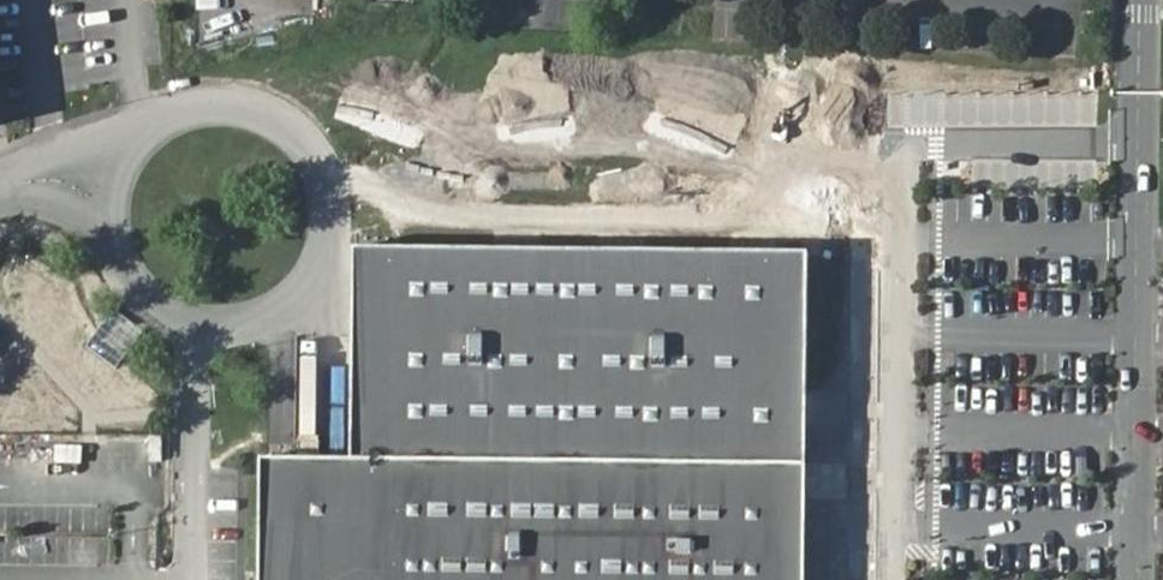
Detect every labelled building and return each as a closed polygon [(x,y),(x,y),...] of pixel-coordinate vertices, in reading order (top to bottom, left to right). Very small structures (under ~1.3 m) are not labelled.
[(792,255),(340,248),(338,460),(249,458),(248,579),(789,579),(792,255)]
